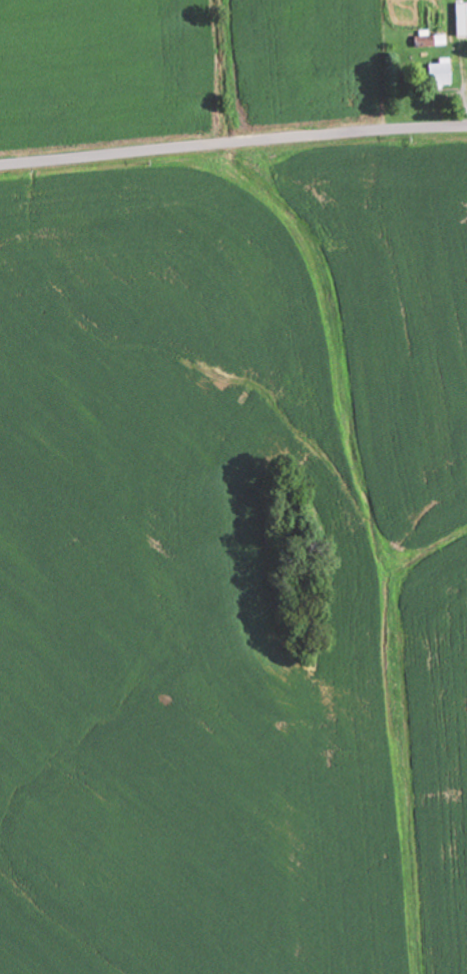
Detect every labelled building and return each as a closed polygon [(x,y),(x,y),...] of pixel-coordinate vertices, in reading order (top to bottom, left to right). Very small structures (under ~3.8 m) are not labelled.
[(466,39),(466,6),(455,6),(455,39),(466,39)]
